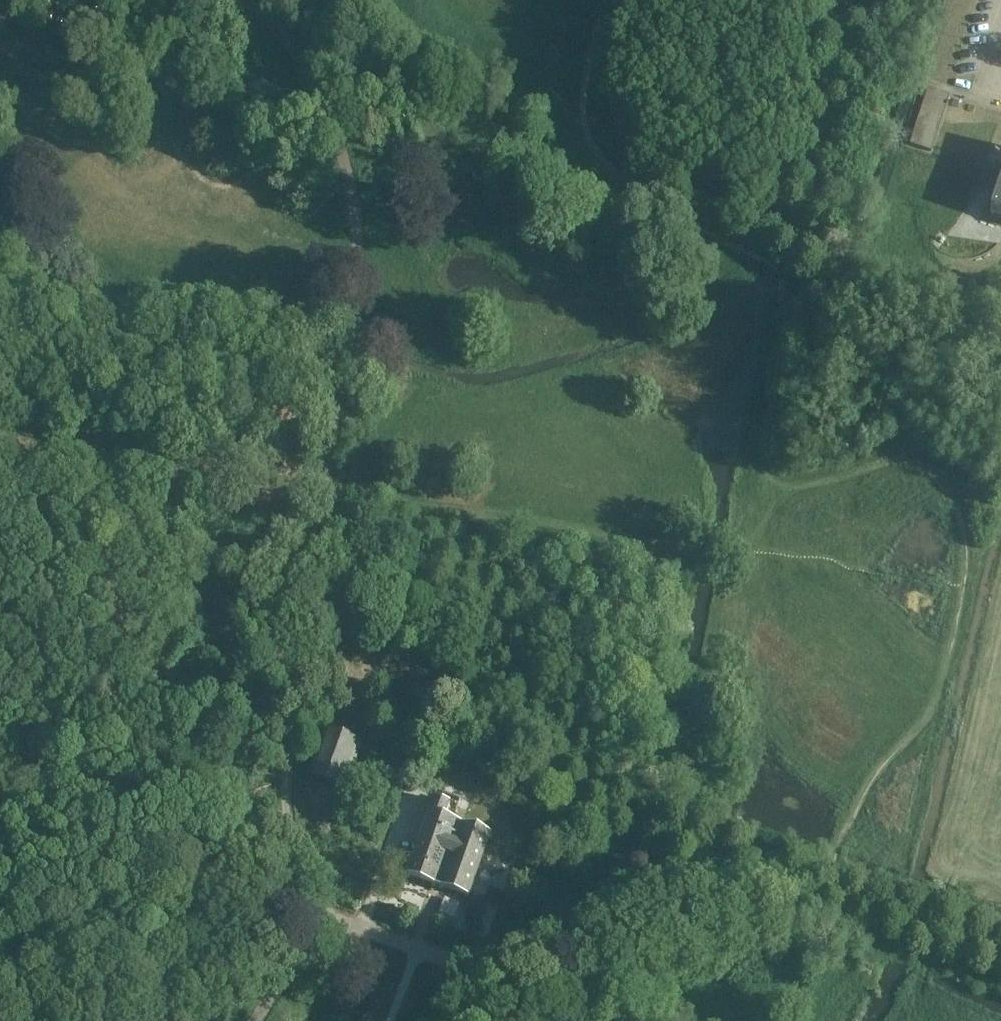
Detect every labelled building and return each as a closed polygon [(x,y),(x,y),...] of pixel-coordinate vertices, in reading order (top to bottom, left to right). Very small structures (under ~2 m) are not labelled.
[(949,95),(928,88),(909,144),(931,151),(949,95)] [(991,170),(999,173),(1000,168),(1000,163),(990,159),(986,168),(991,170)] [(989,216),(1000,220),(1000,180),(989,216)] [(305,778),(344,792),(361,745),(322,731),(305,778)] [(406,878),(436,888),(459,823),(444,818),(448,804),(433,799),(406,878)] [(459,823),(436,888),(466,899),(489,834),(459,823)]
